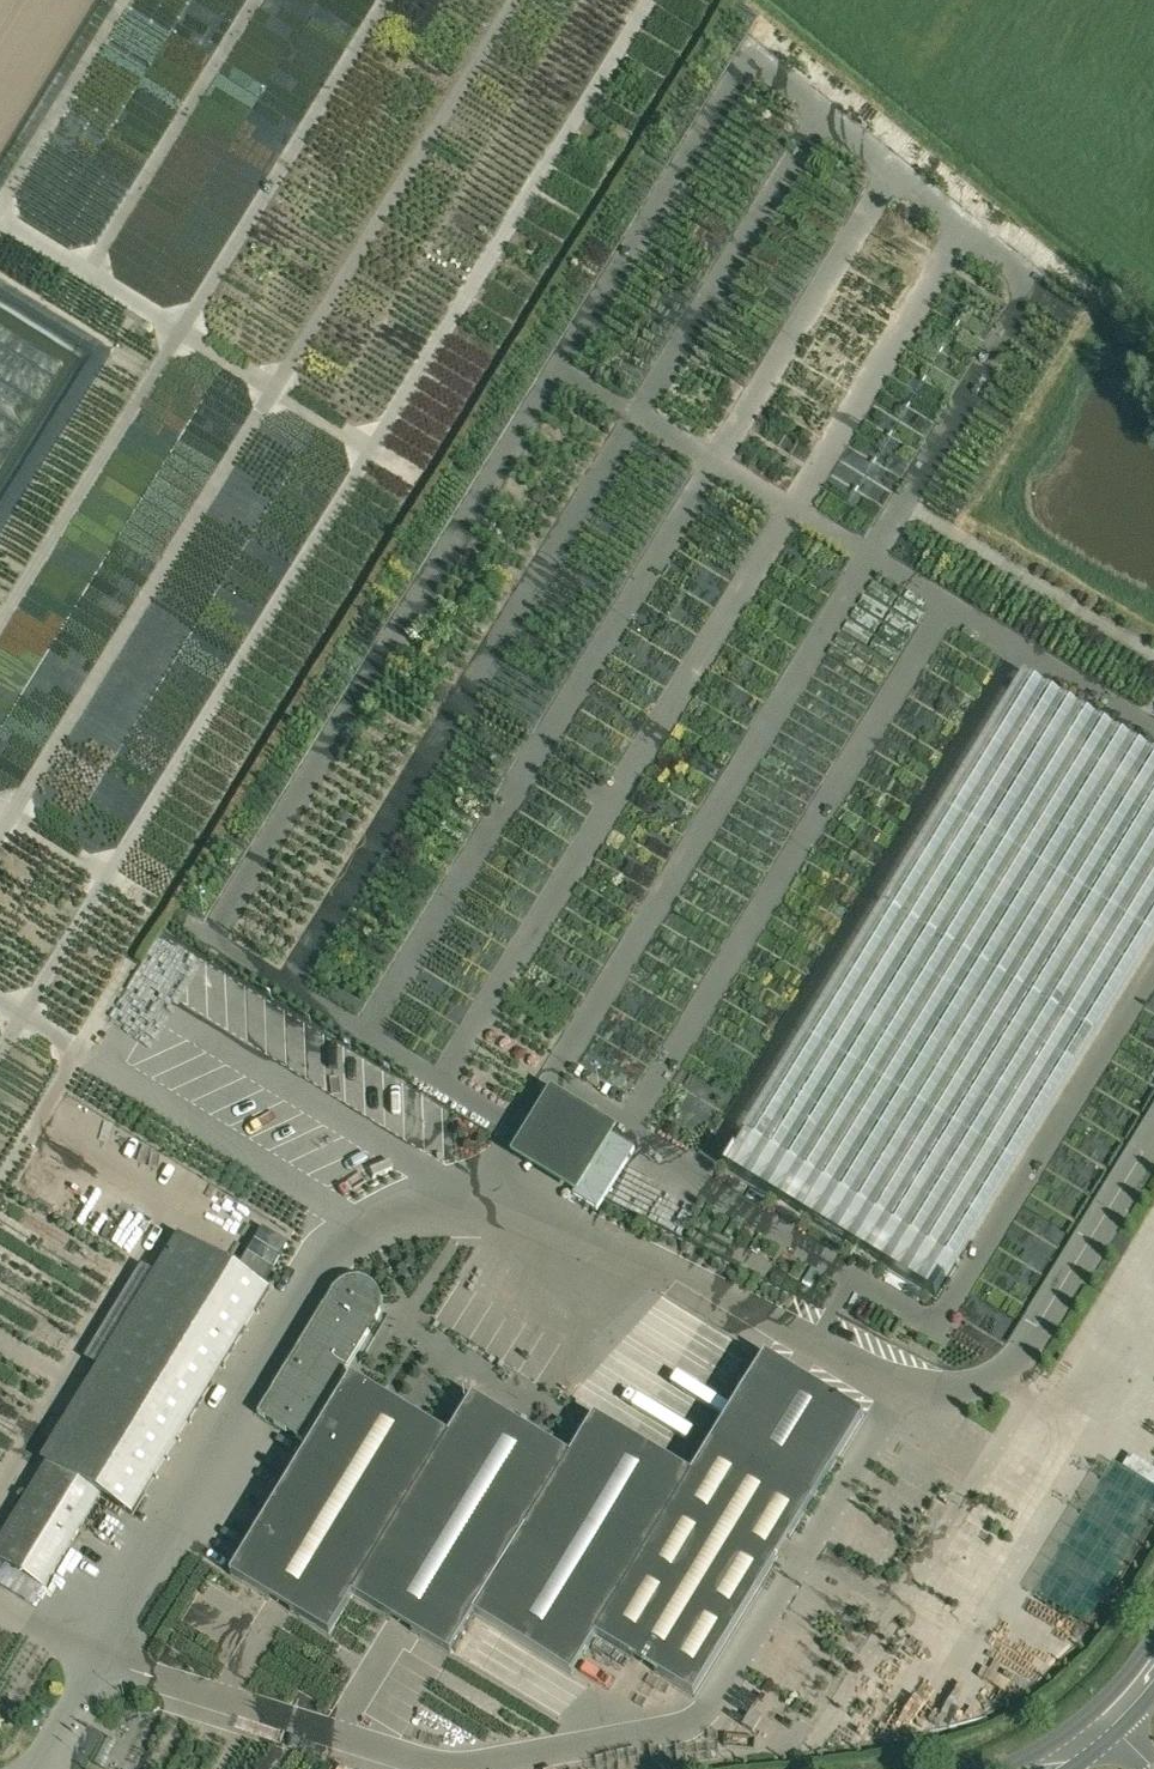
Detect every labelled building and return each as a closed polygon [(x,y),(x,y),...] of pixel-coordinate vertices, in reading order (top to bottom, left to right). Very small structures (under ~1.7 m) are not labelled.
[(725,1167),(935,1296),(1153,937),(1153,754),(1026,675),(725,1167)] [(634,1150),(614,1139),(611,1136),(574,1196),(578,1198),(597,1210),(634,1150)] [(264,1228),(240,1266),(266,1282),(289,1243),(264,1228)] [(0,1541),(0,1559),(27,1576),(45,1587),(52,1576),(101,1496),(132,1515),(270,1290),(181,1236),(157,1274),(145,1267),(88,1358),(101,1366),(42,1461),(47,1465),(0,1541)] [(259,1414),(304,1441),(380,1316),(381,1313),(382,1310),(383,1308),(383,1305),(383,1302),(382,1298),(381,1295),(380,1292),(378,1289),(375,1286),(373,1284),(370,1282),(366,1280),(362,1279),(358,1278),(355,1278),(353,1278),(350,1279),(347,1280),(344,1281),(342,1282),(339,1284),(337,1286),(335,1289),(259,1414)] [(571,1456),(533,1433),(513,1420),(473,1396),(450,1436),(352,1376),(231,1575),(232,1576),(329,1635),(353,1596),(451,1655),(475,1616),(572,1675),(596,1636),(694,1696),(766,1576),(815,1497),(870,1406),(772,1346),(717,1437),(716,1437),(692,1476),(595,1417),(571,1456)] [(762,1717),(751,1711),(743,1725),(753,1732),(762,1717)]
